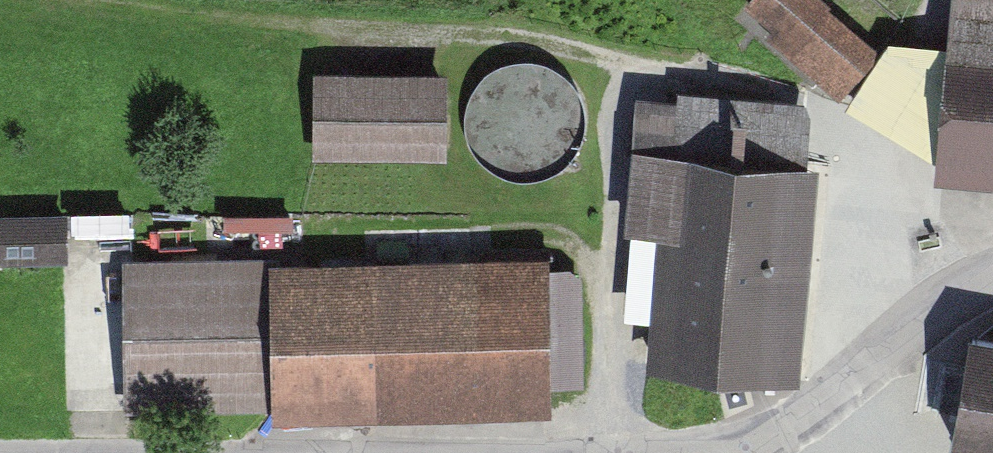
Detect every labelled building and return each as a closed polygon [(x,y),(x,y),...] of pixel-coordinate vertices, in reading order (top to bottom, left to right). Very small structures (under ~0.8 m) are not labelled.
[(734,11),(828,98),(873,50),(819,0),(745,0),(734,11)] [(924,184),(992,189),(992,0),(944,0),(924,184)] [(442,76),(311,78),(312,160),(443,159),(442,76)] [(673,109),(630,105),(619,233),(651,236),(640,366),(790,379),(808,162),(786,160),(791,104),(674,95),(673,109)] [(71,252),(71,211),(0,211),(0,251),(71,252)] [(531,254),(123,261),(126,418),(531,411),(530,382),(565,381),(563,271),(531,271),(531,254)] [(968,331),(949,447),(956,448),(984,452),(992,452),(992,335),(968,331)]
